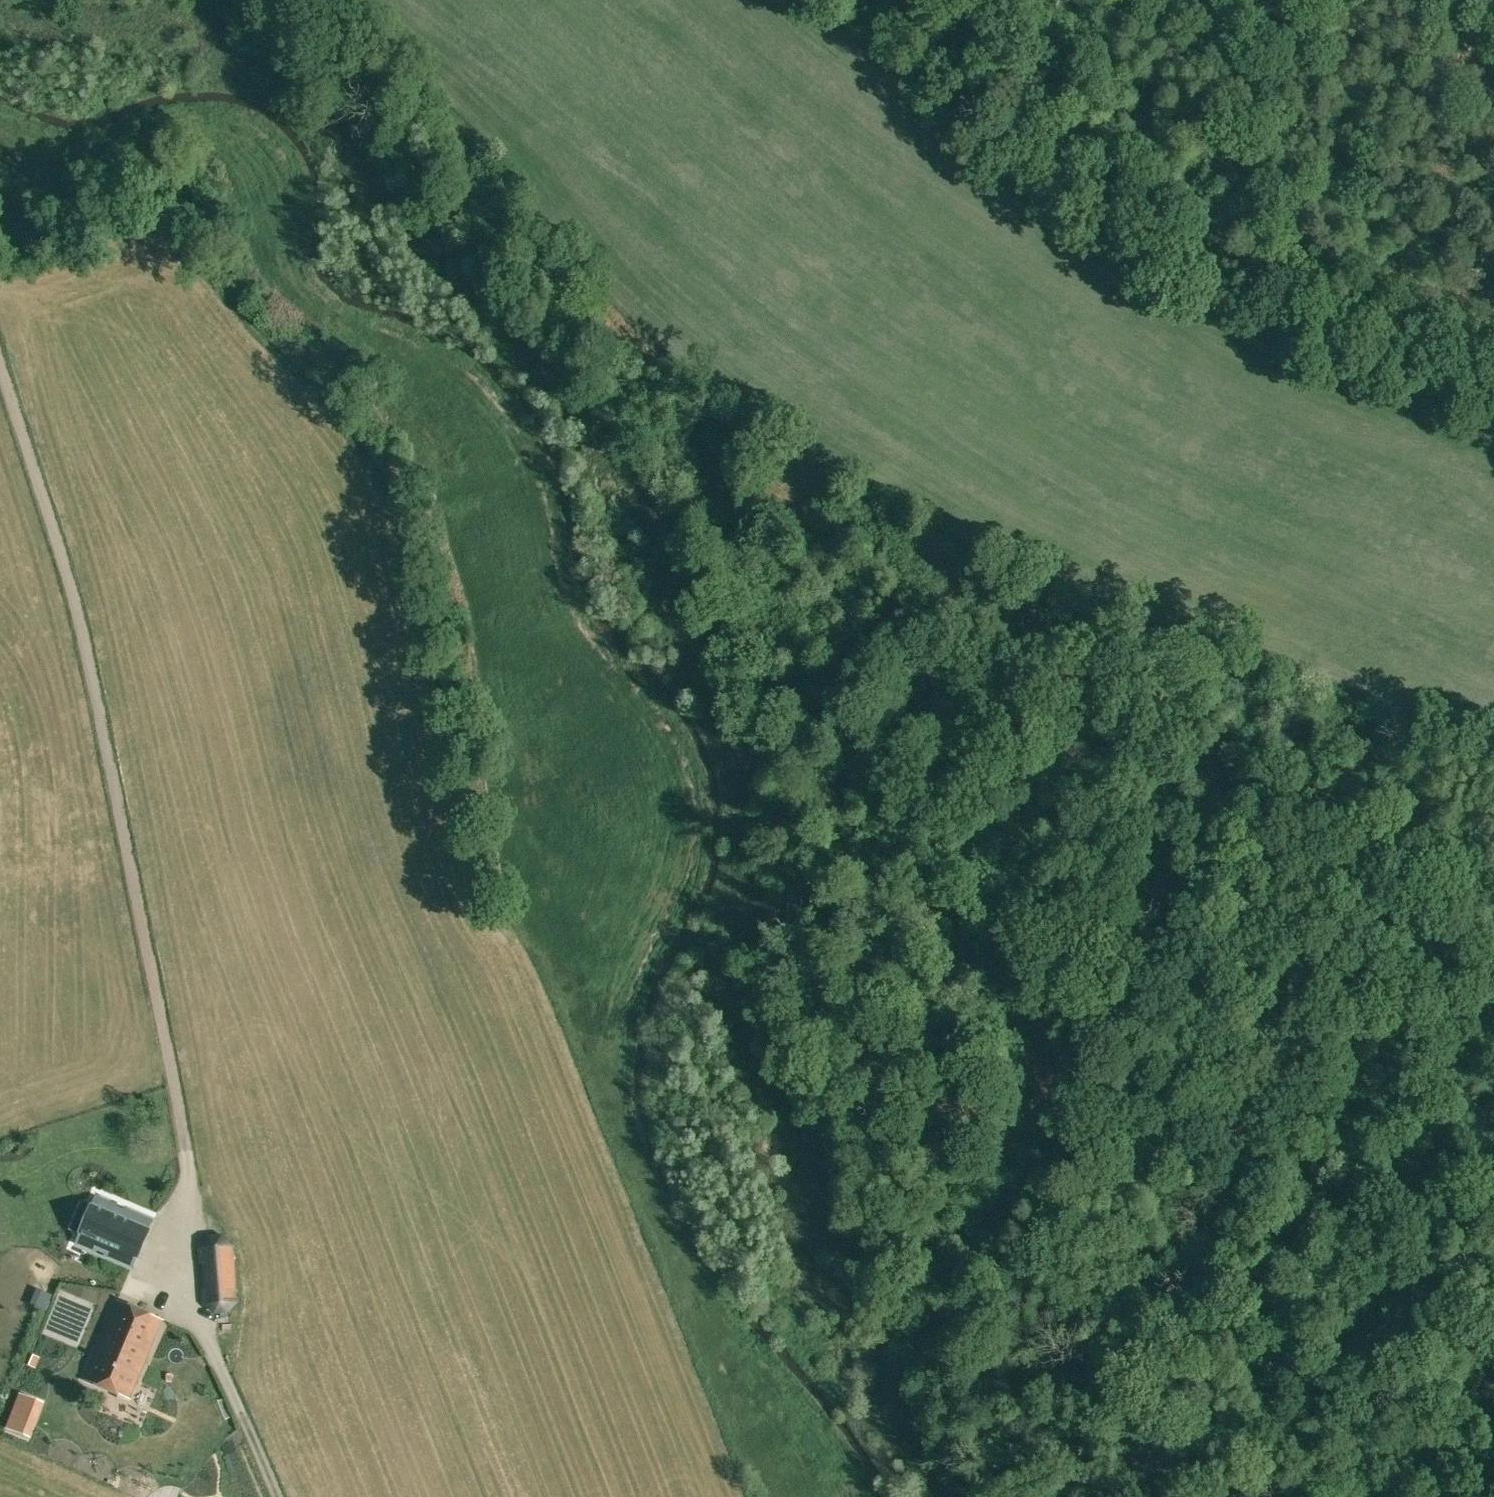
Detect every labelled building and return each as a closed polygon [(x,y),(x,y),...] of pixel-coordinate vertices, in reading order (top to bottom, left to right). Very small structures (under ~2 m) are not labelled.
[(150,1222),(94,1199),(76,1243),(132,1266),(150,1222)] [(209,1238),(200,1248),(201,1263),(232,1260),(231,1245),(221,1237),(209,1238)] [(226,1311),(235,1302),(234,1287),(203,1289),(205,1304),(215,1312),(226,1311)] [(118,1301),(85,1380),(130,1398),(162,1319),(118,1301)] [(15,1407),(36,1415),(42,1400),(20,1392),(15,1407)]
